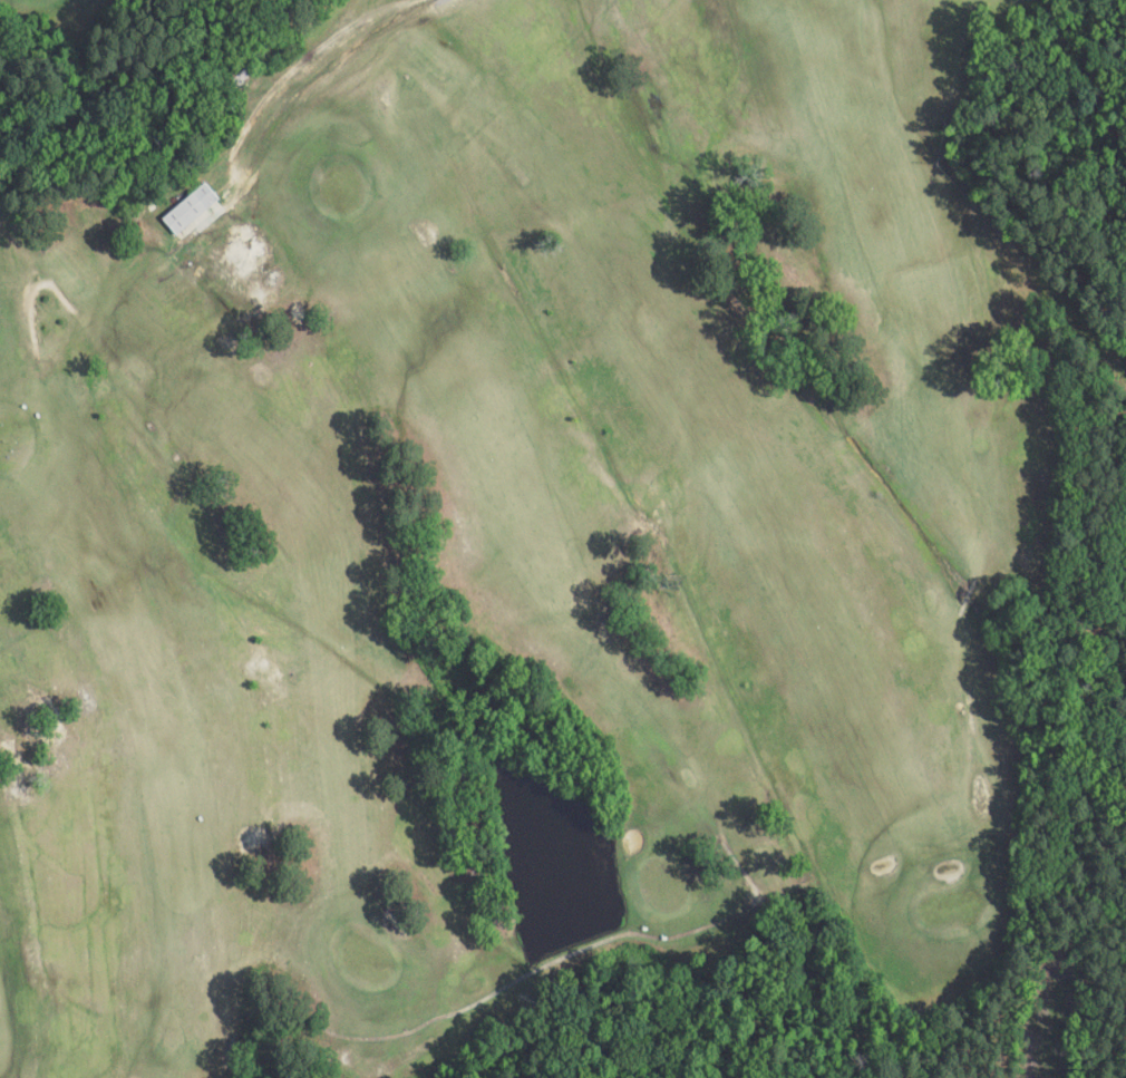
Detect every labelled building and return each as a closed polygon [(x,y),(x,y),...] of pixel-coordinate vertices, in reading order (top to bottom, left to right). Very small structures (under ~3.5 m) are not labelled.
[(236,89),(258,69),(246,56),(224,76),(236,89)] [(156,217),(171,235),(215,199),(201,181),(156,217)]
